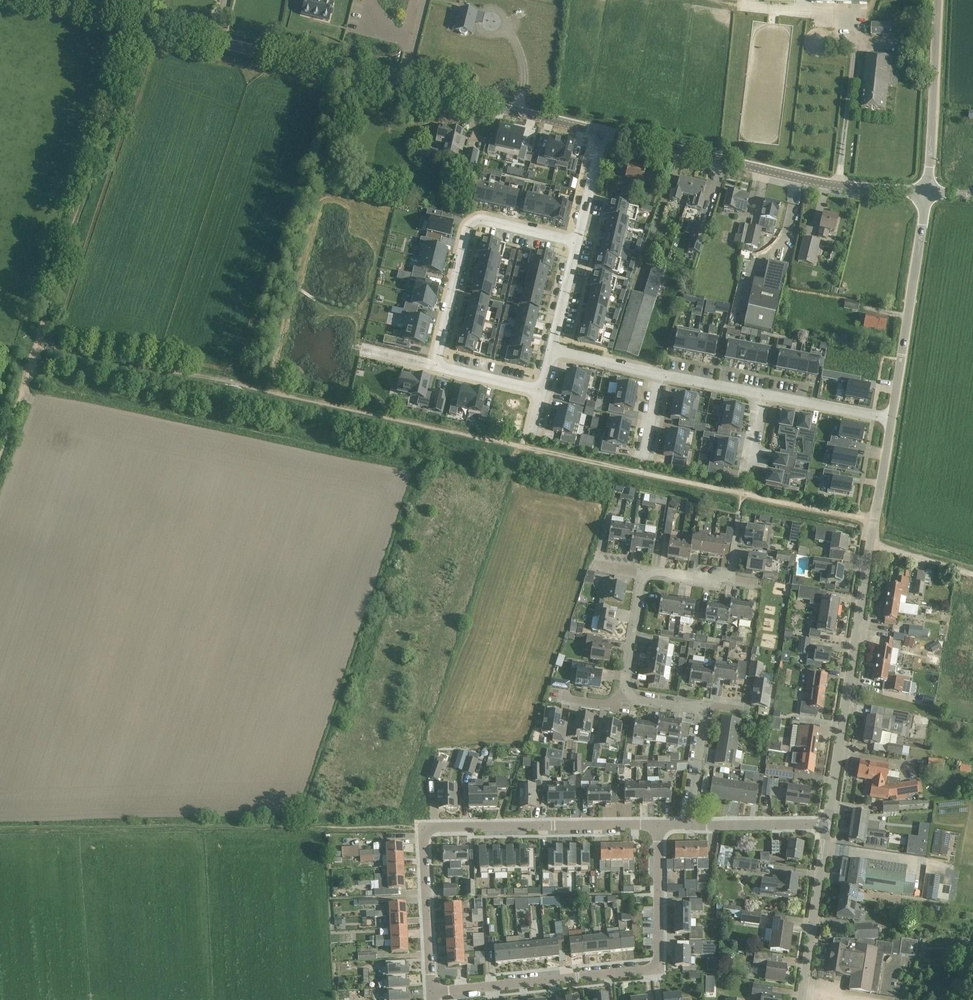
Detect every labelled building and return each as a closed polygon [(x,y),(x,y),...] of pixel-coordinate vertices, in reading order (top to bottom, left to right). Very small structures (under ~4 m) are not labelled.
[(302,15),(329,21),(330,15),(332,10),(333,4),(332,3),(318,0),(306,0),(302,15)] [(460,9),(455,30),(460,31),(460,32),(461,34),(465,35),(467,34),(467,33),(472,34),(475,23),(477,13),(460,9)] [(872,35),(896,35),(896,25),(872,25),(872,35)] [(866,56),(864,74),(889,77),(888,86),(897,87),(897,83),(898,83),(901,59),(866,56)] [(897,83),(897,87),(888,86),(889,77),(864,74),(863,84),(864,84),(861,108),(886,111),(889,87),(897,88),(898,83),(897,83)] [(439,126),(436,142),(445,145),(443,153),(457,157),(458,151),(459,148),(462,148),(463,148),(465,141),(464,141),(461,141),(462,137),(463,131),(449,127),(449,128),(439,126)] [(490,140),(487,153),(495,155),(495,153),(506,155),(512,130),(500,127),(497,142),(490,140)] [(512,130),(506,155),(517,158),(517,160),(524,162),(527,149),(521,147),(524,133),(519,132),(519,130),(514,129),(514,130),(512,130)] [(540,152),(537,165),(544,167),(546,160),(556,162),(555,167),(562,141),(560,141),(561,140),(555,138),(555,140),(550,139),(546,153),(540,152)] [(562,141),(555,167),(567,170),(566,172),(575,174),(578,161),(570,159),(574,144),(562,141)] [(416,157),(435,161),(438,151),(419,146),(416,157)] [(646,169),(629,164),(625,177),(631,179),(629,187),(637,190),(639,181),(642,182),(646,169)] [(675,185),(671,199),(680,202),(682,195),(689,196),(693,182),(679,178),(677,185),(675,185)] [(478,182),(474,202),(484,204),(489,185),(478,182)] [(686,207),(701,211),(704,201),(701,200),(706,186),(693,182),(689,196),(686,207)] [(489,185),(484,204),(495,207),(499,189),(499,187),(489,185)] [(499,189),(495,207),(503,209),(508,191),(499,189)] [(508,191),(503,209),(514,212),(519,192),(508,189),(508,191)] [(745,213),(749,197),(740,195),(740,194),(728,191),(724,207),(745,213)] [(661,196),(650,192),(646,202),(657,206),(661,196)] [(528,194),(523,214),(534,216),(538,199),(539,196),(528,194)] [(594,194),(594,204),(604,204),(604,194),(594,194)] [(547,201),(543,218),(553,221),(558,201),(548,198),(547,201)] [(538,199),(534,216),(543,218),(547,201),(538,199)] [(553,221),(564,224),(567,208),(572,209),(573,204),(569,203),(558,200),(558,201),(553,221)] [(762,211),(760,218),(769,220),(767,226),(775,228),(777,219),(780,204),(764,200),(762,211)] [(610,202),(607,216),(635,223),(638,209),(610,202)] [(426,219),(425,222),(430,224),(427,233),(426,240),(434,242),(440,243),(442,237),(450,239),(450,237),(452,238),(453,230),(452,230),(453,224),(440,221),(442,213),(428,210),(426,219)] [(838,218),(823,214),(820,229),(818,237),(827,239),(829,231),(835,232),(838,218)] [(608,227),(627,231),(630,222),(635,223),(607,216),(610,217),(608,227)] [(697,224),(688,251),(699,255),(707,227),(697,224)] [(733,243),(743,245),(744,238),(747,238),(749,227),(740,224),(737,236),(736,235),(733,243)] [(627,231),(608,227),(605,237),(625,241),(627,231)] [(743,245),(746,246),(745,251),(757,254),(758,249),(762,230),(749,227),(747,238),(744,238),(743,245)] [(605,237),(603,246),(623,251),(625,241),(605,237)] [(421,246),(419,257),(444,263),(447,251),(432,248),(434,242),(426,240),(421,238),(419,246),(421,246)] [(804,238),(798,262),(815,266),(821,242),(804,238)] [(482,240),(479,254),(482,254),(482,255),(502,259),(505,245),(482,240)] [(623,251),(603,246),(601,256),(598,255),(598,256),(621,261),(620,261),(623,251)] [(531,251),(527,265),(528,266),(548,270),(551,271),(554,257),(531,251)] [(482,255),(479,265),(497,269),(499,269),(502,259),(482,255)] [(621,261),(598,256),(594,269),(618,275),(621,261)] [(414,268),(412,275),(425,278),(427,272),(441,275),(442,270),(444,270),(445,265),(444,265),(444,263),(419,257),(419,258),(421,258),(419,269),(414,268)] [(776,316),(788,267),(769,262),(764,282),(754,280),(747,309),(748,309),(744,327),(773,333),(777,316),(776,316)] [(479,265),(477,274),(495,278),(497,269),(479,265)] [(528,266),(526,276),(528,276),(546,280),(548,270),(528,266)] [(630,291),(627,301),(629,302),(614,351),(638,358),(656,298),(664,270),(652,266),(649,274),(651,275),(644,295),(632,292),(630,291)] [(477,274),(475,284),(492,289),(495,289),(497,278),(495,278),(477,274)] [(593,274),(590,288),(613,294),(617,280),(593,274)] [(412,275),(411,281),(415,282),(412,294),(435,299),(439,287),(424,284),(425,278),(412,275)] [(528,276),(526,286),(543,290),(546,280),(528,276)] [(475,284),(472,294),(490,299),(492,289),(475,284)] [(526,286),(524,295),(541,299),(543,290),(526,286)] [(593,289),(591,299),(610,303),(611,303),(608,302),(610,293),(613,294),(590,288),(593,289)] [(405,304),(404,310),(417,314),(418,307),(433,311),(434,306),(436,306),(437,301),(435,300),(435,299),(412,294),(413,294),(410,305),(405,304)] [(521,295),(519,305),(539,310),(541,299),(524,295),(521,295)] [(472,297),(469,307),(487,311),(489,301),(472,297)] [(698,298),(696,309),(702,311),(704,299),(698,298)] [(608,313),(610,303),(591,299),(588,309),(608,313)] [(844,309),(858,311),(860,302),(845,300),(844,309)] [(715,308),(714,311),(721,313),(723,304),(716,303),(715,308)] [(469,307),(467,317),(484,321),(487,311),(469,307)] [(518,308),(515,319),(518,320),(535,324),(538,313),(518,308)] [(588,309),(586,318),(603,323),(606,313),(608,314),(608,313),(588,309)] [(404,318),(402,329),(427,335),(430,323),(415,320),(417,314),(404,310),(402,317),(404,318)] [(884,331),(886,319),(865,315),(864,328),(884,331)] [(467,317),(464,327),(482,331),(484,321),(467,317)] [(581,328),(604,333),(601,332),(603,323),(586,318),(584,328),(581,327),(581,328)] [(518,320),(516,329),(533,333),(535,324),(518,320)] [(464,327),(462,337),(480,341),(482,331),(464,327)] [(513,328),(511,339),(513,340),(531,344),(533,333),(516,329),(513,328)] [(601,347),(604,333),(581,328),(577,341),(601,347)] [(678,328),(674,351),(684,352),(687,335),(688,330),(678,328)] [(397,339),(395,347),(408,350),(410,343),(424,347),(425,341),(427,342),(428,337),(426,336),(427,335),(402,329),(399,340),(397,339)] [(687,335),(684,352),(694,354),(697,337),(698,332),(689,330),(688,330),(687,335)] [(797,331),(795,338),(807,340),(807,339),(808,333),(797,331)] [(459,336),(456,350),(479,356),(483,342),(480,341),(462,337),(459,336)] [(707,339),(697,337),(694,354),(704,356),(707,339)] [(842,337),(841,344),(851,346),(852,339),(842,337)] [(717,340),(707,339),(704,356),(714,358),(717,340)] [(790,353),(792,341),(780,339),(778,351),(790,353)] [(513,340),(511,349),(528,353),(531,344),(513,340)] [(739,345),(729,343),(725,360),(735,362),(739,345)] [(749,346),(739,345),(735,362),(745,364),(749,346)] [(759,348),(749,346),(745,364),(755,366),(759,348)] [(508,348),(505,362),(528,368),(531,354),(528,353),(511,349),(508,348)] [(769,350),(759,348),(755,366),(765,368),(769,350)] [(776,352),(773,367),(777,368),(776,370),(787,372),(790,354),(780,352),(776,352)] [(821,355),(811,353),(810,358),(807,376),(817,378),(821,355)] [(800,356),(790,354),(787,372),(797,374),(800,356)] [(865,372),(872,374),(875,360),(868,358),(868,357),(869,357),(869,356),(859,354),(859,355),(859,356),(852,355),(849,368),(840,366),(838,374),(852,377),(854,370),(857,370),(856,371),(864,372),(865,372)] [(810,358),(800,356),(797,374),(807,376),(810,358)] [(567,373),(564,384),(588,389),(592,372),(577,369),(576,375),(567,373)] [(420,407),(433,410),(432,412),(443,414),(447,396),(437,393),(436,396),(429,395),(433,381),(422,379),(421,381),(405,377),(401,395),(413,398),(422,400),(420,407)] [(617,378),(616,385),(618,385),(616,396),(635,400),(638,389),(628,387),(630,381),(617,378)] [(870,387),(849,383),(846,398),(867,402),(870,387)] [(564,384),(562,395),(571,397),(569,403),(584,407),(588,389),(564,384)] [(452,401),(449,414),(456,416),(458,409),(469,411),(468,414),(474,391),(473,390),(473,389),(468,388),(467,390),(462,388),(459,403),(452,401)] [(474,391),(468,414),(480,417),(479,421),(486,423),(489,410),(482,408),(486,394),(474,391)] [(675,397),(673,408),(692,411),(694,400),(696,401),(697,395),(685,392),(684,398),(675,397)] [(611,395),(608,412),(623,415),(624,409),(633,411),(635,400),(616,396),(611,395)] [(588,400),(586,408),(594,410),(596,406),(596,402),(588,400)] [(721,417),(723,418),(742,421),(744,410),(735,408),(736,402),(724,400),(721,417)] [(558,409),(556,420),(575,425),(577,415),(579,415),(581,409),(569,406),(567,411),(558,409)] [(673,408),(670,419),(680,421),(678,427),(693,429),(697,412),(692,411),(673,408)] [(793,453),(798,426),(792,425),(794,415),(782,413),(781,419),(780,419),(778,424),(780,425),(778,435),(785,436),(786,452),(793,453)] [(610,415),(609,421),(611,422),(609,432),(609,433),(628,436),(631,425),(621,424),(623,418),(610,415)] [(798,426),(795,438),(802,440),(803,455),(811,457),(816,429),(810,428),(811,418),(807,418),(808,416),(802,415),(801,416),(800,416),(798,426)] [(740,432),(742,421),(723,418),(721,428),(719,428),(717,434),(730,436),(731,430),(740,432)] [(556,420),(553,431),(562,434),(560,441),(560,442),(574,446),(575,444),(579,426),(575,425),(556,420)] [(832,434),(830,444),(840,446),(846,447),(848,440),(861,443),(864,428),(862,428),(863,425),(852,423),(852,426),(841,424),(839,435),(832,434)] [(668,433),(666,444),(685,448),(687,437),(689,438),(690,431),(678,429),(677,435),(668,433)] [(601,450),(601,452),(615,455),(616,453),(617,446),(626,448),(628,436),(609,433),(609,432),(605,431),(601,450)] [(715,436),(711,453),(735,458),(737,447),(728,445),(729,439),(715,436)] [(666,444),(663,456),(673,457),(671,466),(686,469),(690,448),(685,448),(666,444)] [(828,444),(826,450),(834,452),(831,465),(854,470),(855,467),(856,467),(857,458),(857,455),(839,452),(840,446),(830,444),(828,444)] [(786,452),(781,451),(779,460),(775,460),(773,467),(779,468),(794,470),(796,462),(809,465),(811,457),(793,453),(786,452)] [(733,469),(735,458),(711,453),(707,473),(722,476),(724,467),(733,469)] [(806,480),(808,473),(794,470),(779,468),(778,474),(769,472),(768,476),(766,476),(765,482),(767,482),(766,484),(788,488),(790,481),(806,480)] [(824,470),(823,477),(830,479),(827,493),(834,494),(835,492),(850,495),(850,494),(852,494),(853,488),(851,487),(852,482),(839,480),(840,473),(824,470)] [(675,499),(669,505),(675,510),(681,504),(675,499)] [(685,514),(693,516),(694,506),(687,505),(685,514)] [(673,526),(675,512),(668,511),(666,524),(673,526)] [(611,523),(608,543),(614,543),(614,541),(620,542),(623,525),(611,523)] [(792,523),(790,532),(799,533),(800,524),(792,523)] [(623,525),(620,542),(626,543),(626,546),(631,546),(634,527),(623,525)] [(636,550),(642,551),(644,534),(633,533),(634,526),(634,527),(630,552),(635,553),(636,550)] [(764,529),(747,526),(745,539),(757,541),(756,547),(768,549),(769,542),(771,528),(764,527),(764,529)] [(701,553),(704,533),(705,528),(700,527),(699,532),(698,536),(693,535),(690,552),(691,552),(701,553)] [(704,533),(701,553),(712,555),(714,538),(709,538),(710,533),(710,532),(710,533),(711,528),(705,528),(704,533)] [(846,553),(848,539),(835,537),(836,531),(825,529),(825,530),(817,529),(815,541),(831,543),(830,550),(829,560),(842,562),(844,552),(846,553)] [(644,534),(642,551),(648,552),(647,555),(653,556),(656,536),(644,534)] [(690,552),(693,535),(692,535),(692,538),(687,537),(686,543),(681,542),(678,560),(689,562),(690,552)] [(712,555),(723,557),(726,536),(720,535),(720,539),(714,538),(712,555)] [(667,558),(678,560),(681,542),(675,541),(676,537),(671,537),(670,537),(667,558)] [(808,547),(799,546),(798,555),(806,556),(808,547)] [(778,552),(776,560),(788,562),(789,562),(791,555),(778,552)] [(747,571),(764,574),(765,565),(772,566),(773,559),(766,558),(766,557),(750,555),(747,571)] [(830,567),(831,561),(810,558),(808,566),(814,567),(813,573),(821,574),(820,582),(828,583),(828,581),(841,583),(844,569),(830,567)] [(588,572),(584,584),(593,585),(595,573),(588,572)] [(899,604),(905,605),(910,573),(905,572),(904,579),(898,578),(897,586),(889,585),(887,602),(899,604)] [(603,580),(599,600),(623,604),(626,588),(613,586),(614,582),(603,580)] [(916,582),(914,594),(922,595),(924,583),(916,582)] [(820,592),(820,590),(800,587),(797,599),(810,601),(810,605),(814,605),(814,606),(821,607),(820,616),(836,619),(838,602),(826,600),(827,593),(820,592)] [(673,600),(667,599),(667,596),(662,595),(659,614),(671,616),(673,600)] [(682,618),(685,599),(680,598),(679,601),(673,600),(671,616),(682,618)] [(690,599),(685,599),(682,618),(681,624),(692,626),(693,620),(696,604),(690,603),(690,599)] [(742,605),(736,604),(737,601),(732,600),(728,625),(729,619),(740,621),(742,605)] [(699,621),(717,624),(720,603),(714,602),(714,603),(708,603),(707,611),(701,610),(699,621)] [(895,626),(899,604),(887,602),(884,619),(885,619),(884,624),(895,626)] [(720,603),(717,624),(728,625),(731,604),(726,604),(720,603)] [(751,623),(752,623),(755,603),(749,603),(749,606),(742,605),(740,621),(739,627),(750,629),(751,623)] [(597,632),(613,634),(616,615),(608,613),(609,607),(596,605),(595,618),(599,619),(597,632)] [(834,634),(836,619),(820,616),(818,625),(811,624),(808,638),(820,640),(821,632),(834,634)] [(570,633),(577,634),(579,624),(572,623),(570,633)] [(909,627),(909,630),(908,636),(921,638),(922,630),(922,629),(909,627)] [(786,630),(785,638),(790,638),(792,639),(793,631),(786,630)] [(902,646),(903,634),(894,633),(893,645),(902,646)] [(601,646),(602,639),(599,638),(587,636),(585,650),(591,651),(590,659),(609,662),(611,648),(601,646)] [(907,637),(906,646),(913,647),(914,638),(907,637)] [(666,657),(668,646),(669,639),(660,638),(659,644),(653,643),(652,649),(648,649),(647,654),(666,657)] [(800,638),(797,654),(807,656),(806,666),(813,667),(822,669),(823,664),(829,665),(831,651),(816,648),(810,648),(812,640),(800,638)] [(880,646),(877,664),(889,666),(896,667),(898,651),(892,649),(892,648),(891,648),(893,639),(887,638),(885,647),(880,646)] [(783,652),(781,662),(790,663),(792,653),(783,652)] [(650,660),(649,666),(664,668),(670,669),(672,658),(666,657),(647,654),(646,659),(650,660)] [(930,656),(928,663),(939,665),(940,658),(930,656)] [(689,661),(687,674),(691,674),(689,686),(694,686),(694,683),(701,684),(703,668),(704,664),(689,661)] [(594,666),(589,665),(573,662),(572,669),(578,670),(575,684),(599,688),(602,673),(593,672),(594,666)] [(761,680),(763,665),(751,663),(748,678),(761,680)] [(712,683),(713,683),(715,664),(714,669),(703,668),(701,684),(706,685),(706,688),(711,689),(712,683)] [(717,680),(724,681),(726,665),(715,664),(713,683),(717,684),(717,680)] [(877,664),(874,681),(882,682),(881,690),(900,693),(909,694),(911,684),(902,682),(902,681),(894,679),(896,667),(889,666),(877,664)] [(726,665),(724,681),(730,682),(730,686),(735,686),(736,682),(738,667),(726,665)] [(670,669),(664,668),(649,666),(648,672),(644,671),(644,677),(650,678),(649,685),(664,688),(665,680),(669,681),(671,669),(670,669)] [(783,672),(781,684),(788,685),(790,673),(783,672)] [(807,683),(806,690),(812,691),(824,693),(827,675),(809,673),(807,683)] [(550,680),(550,687),(569,688),(570,680),(550,680)] [(768,708),(771,685),(755,682),(752,705),(768,708)] [(801,704),(800,715),(816,717),(818,709),(821,710),(824,693),(812,691),(810,705),(801,704)] [(923,696),(921,704),(933,707),(935,698),(923,696)] [(868,718),(866,730),(892,734),(893,734),(895,722),(902,724),(907,724),(909,715),(884,710),(882,720),(868,718)] [(553,741),(565,743),(567,728),(559,727),(562,713),(546,711),(542,734),(554,735),(553,741)] [(569,726),(568,737),(578,739),(579,732),(590,734),(593,718),(577,716),(575,726),(569,726)] [(670,723),(664,722),(665,718),(660,717),(659,723),(657,737),(668,738),(670,723)] [(741,721),(722,718),(717,749),(736,752),(741,721)] [(774,719),(772,729),(780,730),(782,720),(774,719)] [(647,725),(641,724),(641,721),(636,720),(633,739),(645,741),(647,725)] [(678,746),(679,740),(680,740),(683,721),(677,720),(676,724),(670,723),(668,738),(667,745),(678,746)] [(656,743),(657,737),(659,723),(654,722),(653,726),(647,725),(645,741),(656,743)] [(619,744),(622,725),(606,723),(605,735),(597,733),(594,751),(599,751),(600,746),(610,748),(611,743),(619,744)] [(794,727),(791,747),(797,748),(796,749),(804,750),(803,756),(815,758),(817,741),(819,731),(799,728),(794,727)] [(866,730),(864,743),(879,745),(880,741),(889,742),(895,743),(897,735),(893,734),(892,734),(866,730)] [(779,744),(769,742),(767,751),(778,753),(779,744)] [(901,757),(903,747),(889,744),(887,755),(901,757)] [(736,752),(717,749),(714,764),(738,768),(739,764),(734,763),(736,752)] [(459,753),(454,769),(463,772),(469,753),(459,753)] [(573,755),(573,763),(581,763),(582,756),(573,755)] [(812,774),(815,758),(803,756),(802,763),(796,762),(794,772),(812,774)] [(468,759),(464,773),(473,776),(477,761),(468,758),(468,759)] [(560,761),(540,759),(540,766),(540,770),(540,778),(549,778),(549,770),(548,765),(560,765),(560,761)] [(928,767),(944,768),(945,761),(929,760),(928,767)] [(860,761),(858,778),(873,780),(871,797),(888,800),(888,797),(902,796),(902,797),(919,793),(917,782),(901,784),(901,785),(900,779),(886,777),(888,765),(860,761)] [(435,762),(429,778),(437,781),(443,765),(442,765),(436,762),(435,762)] [(573,763),(573,775),(581,775),(581,774),(581,763),(573,763)] [(598,765),(592,764),(581,763),(581,774),(583,774),(588,769),(592,769),(598,769),(598,765)] [(767,766),(765,776),(779,779),(780,773),(772,771),(773,767),(767,766)] [(482,785),(482,808),(497,808),(496,790),(507,789),(508,779),(496,779),(496,784),(489,784),(489,790),(483,790),(483,785),(482,785)] [(728,782),(712,779),(709,798),(725,801),(728,782)] [(764,780),(762,797),(770,798),(773,781),(764,780)] [(575,789),(575,781),(568,781),(568,784),(561,784),(561,808),(568,808),(568,805),(575,805),(575,789)] [(482,808),(482,785),(482,782),(475,782),(475,784),(468,784),(469,808),(482,808)] [(599,788),(599,783),(591,783),(591,782),(581,782),(581,789),(585,789),(585,796),(587,796),(587,808),(593,808),(593,805),(599,805),(599,788)] [(743,784),(728,782),(725,801),(740,803),(743,784)] [(561,808),(561,784),(553,784),(553,789),(547,789),(547,805),(554,805),(554,808),(561,808)] [(648,804),(653,804),(653,800),(660,800),(659,784),(648,785),(648,804)] [(660,800),(666,800),(666,803),(671,803),(671,784),(659,784),(660,800)] [(758,787),(743,784),(740,803),(755,805),(758,787)] [(636,785),(625,785),(625,805),(631,805),(630,801),(637,801),(636,785)] [(637,801),(643,801),(643,804),(648,804),(648,785),(636,785),(637,801)] [(535,808),(535,786),(520,786),(520,808),(535,808)] [(808,805),(811,789),(788,786),(785,802),(808,805)] [(438,787),(438,809),(456,808),(456,789),(447,789),(447,787),(438,787)] [(610,788),(599,788),(599,805),(605,804),(606,808),(611,807),(610,788)] [(898,802),(883,803),(883,814),(899,813),(899,806),(898,802)] [(886,833),(879,832),(880,825),(868,823),(869,813),(854,811),(849,841),(864,844),(864,846),(875,848),(876,840),(885,841),(886,833)] [(920,824),(918,837),(929,839),(931,825),(920,824)] [(950,835),(935,833),(932,854),(946,856),(950,835)] [(909,836),(908,842),(917,843),(915,855),(926,857),(929,839),(918,837),(909,836)] [(800,863),(803,845),(789,843),(789,844),(779,844),(779,843),(772,843),(772,855),(779,855),(779,851),(788,851),(786,860),(800,863)] [(386,850),(382,851),(382,856),(386,855),(403,855),(402,844),(386,845),(386,850)] [(667,861),(667,871),(674,871),(680,871),(685,871),(685,870),(685,860),(685,845),(675,845),(675,856),(672,856),(673,861),(667,861)] [(685,860),(685,870),(685,871),(693,871),(693,867),(697,867),(697,860),(697,845),(685,845),(685,860)] [(697,867),(697,871),(702,871),(708,871),(708,859),(707,859),(707,845),(697,845),(697,860),(697,867)] [(611,846),(601,846),(601,861),(600,861),(600,873),(606,873),(606,872),(612,873),(612,868),(612,862),(611,846)] [(622,846),(611,846),(612,862),(622,862),(622,846)] [(633,846),(622,846),(622,862),(622,868),(623,868),(623,871),(628,870),(628,872),(634,872),(634,861),(633,861),(633,846)] [(720,855),(732,857),(733,849),(721,847),(720,855)] [(455,849),(443,849),(443,862),(450,862),(450,870),(455,870),(455,862),(455,849)] [(467,849),(455,849),(455,862),(455,870),(461,870),(461,862),(468,862),(467,849)] [(561,849),(547,849),(548,870),(553,870),(553,873),(561,873),(561,849)] [(575,849),(561,849),(561,873),(562,873),(562,870),(567,870),(567,873),(575,873),(575,849)] [(583,849),(575,849),(575,873),(575,870),(580,870),(580,873),(589,872),(589,850),(583,850),(583,849)] [(485,852),(479,852),(480,874),(488,874),(493,874),(493,850),(485,851),(485,852)] [(507,850),(493,850),(493,874),(502,874),(502,871),(507,871),(507,874),(507,850)] [(520,850),(507,850),(507,874),(515,874),(515,871),(520,871),(520,874),(521,874),(520,850)] [(520,850),(521,874),(529,873),(529,870),(534,870),(534,850),(520,850)] [(760,861),(769,861),(770,853),(760,853),(760,861)] [(403,855),(386,856),(387,867),(403,867),(403,855)] [(735,857),(733,868),(756,872),(758,862),(735,857)] [(842,859),(839,882),(842,883),(842,882),(858,885),(858,887),(863,888),(862,889),(903,895),(903,894),(913,896),(916,877),(907,876),(908,868),(867,862),(842,859)] [(403,867),(387,867),(388,879),(404,878),(403,867)] [(784,899),(784,896),(795,898),(798,877),(783,875),(782,879),(773,878),(772,881),(762,880),(760,895),(784,899)] [(940,877),(929,876),(926,900),(937,901),(940,877)] [(481,887),(495,886),(494,877),(481,878),(481,887)] [(404,889),(404,878),(388,879),(383,879),(379,879),(380,891),(374,891),(374,897),(388,896),(388,890),(404,889)] [(474,880),(465,880),(466,895),(474,895),(474,880)] [(842,883),(839,899),(856,902),(862,903),(864,895),(857,894),(858,887),(858,885),(842,882),(842,883)] [(443,885),(444,898),(456,897),(456,884),(443,885)] [(697,895),(687,896),(687,898),(697,898),(697,896),(710,896),(710,884),(697,884),(697,890),(697,895)] [(481,899),(474,900),(474,911),(482,910),(481,899)] [(528,899),(519,900),(519,910),(528,910),(528,899)] [(839,899),(836,917),(859,921),(860,912),(855,911),(856,902),(839,899)] [(675,906),(674,920),(689,920),(689,912),(702,912),(702,900),(689,900),(689,906),(675,906)] [(405,904),(389,904),(390,917),(406,916),(405,904)] [(461,904),(445,905),(446,917),(462,917),(461,904)] [(742,908),(740,922),(759,925),(761,911),(742,908)] [(406,916),(390,917),(390,929),(406,928),(406,916)] [(462,917),(446,917),(446,930),(462,929),(462,917)] [(689,920),(674,920),(674,934),(688,934),(688,940),(702,940),(702,928),(689,928),(689,920)] [(764,941),(764,942),(771,943),(770,950),(789,952),(792,927),(786,926),(787,922),(773,920),(772,930),(766,929),(764,941)] [(876,925),(853,926),(853,940),(877,939),(876,925)] [(406,928),(390,929),(391,941),(407,940),(406,928)] [(483,928),(477,929),(478,935),(473,935),(473,941),(484,940),(483,934),(483,928)] [(462,929),(446,930),(447,942),(463,941),(462,929)] [(632,934),(620,935),(621,951),(621,952),(634,950),(632,934)] [(562,935),(544,937),(544,943),(546,958),(546,959),(559,958),(559,957),(559,952),(564,952),(564,951),(563,941),(562,935)] [(620,935),(607,936),(608,952),(609,953),(621,952),(621,951),(620,935)] [(607,936),(594,938),(596,954),(609,953),(608,952),(607,936)] [(519,938),(506,939),(507,946),(508,962),(508,963),(521,962),(521,961),(519,945),(519,938)] [(594,938),(582,939),(583,955),(596,954),(594,938)] [(582,939),(569,940),(571,956),(571,957),(583,955),(582,939)] [(832,946),(828,973),(844,975),(852,977),(850,991),(871,994),(871,993),(877,994),(883,956),(891,957),(891,954),(915,958),(917,942),(918,942),(902,940),(901,941),(894,940),(893,945),(860,939),(860,940),(834,940),(832,946)] [(407,940),(391,941),(392,953),(408,952),(407,940)] [(463,941),(447,942),(447,954),(463,953),(463,941)] [(702,942),(689,942),(689,949),(675,949),(674,966),(689,966),(689,955),(702,955),(702,956),(715,956),(715,942),(702,942)] [(544,943),(532,944),(533,960),(534,961),(546,959),(546,958),(544,943)] [(532,944),(519,945),(521,961),(521,962),(534,961),(533,960),(532,944)] [(507,946),(494,948),(496,964),(496,965),(508,963),(508,962),(507,946)] [(377,961),(376,953),(358,954),(358,961),(377,961)] [(463,953),(447,954),(448,967),(464,966),(463,953)] [(474,959),(475,965),(485,964),(485,959),(484,959),(484,953),(479,953),(479,955),(474,955),(475,959),(474,959)] [(754,956),(753,963),(768,966),(766,980),(783,983),(785,970),(785,966),(771,964),(771,959),(772,955),(754,953),(754,956)] [(716,960),(708,960),(708,971),(716,971),(716,960)] [(406,961),(385,962),(385,967),(382,968),(383,976),(407,974),(406,961)] [(383,976),(386,976),(386,981),(383,981),(383,989),(407,988),(407,974),(383,976)] [(714,993),(715,977),(706,976),(705,993),(714,993)] [(751,999),(760,999),(781,999),(781,997),(769,995),(770,988),(753,986),(751,999)] [(383,989),(384,994),(384,999),(410,999),(410,994),(407,994),(407,988),(383,989)]
